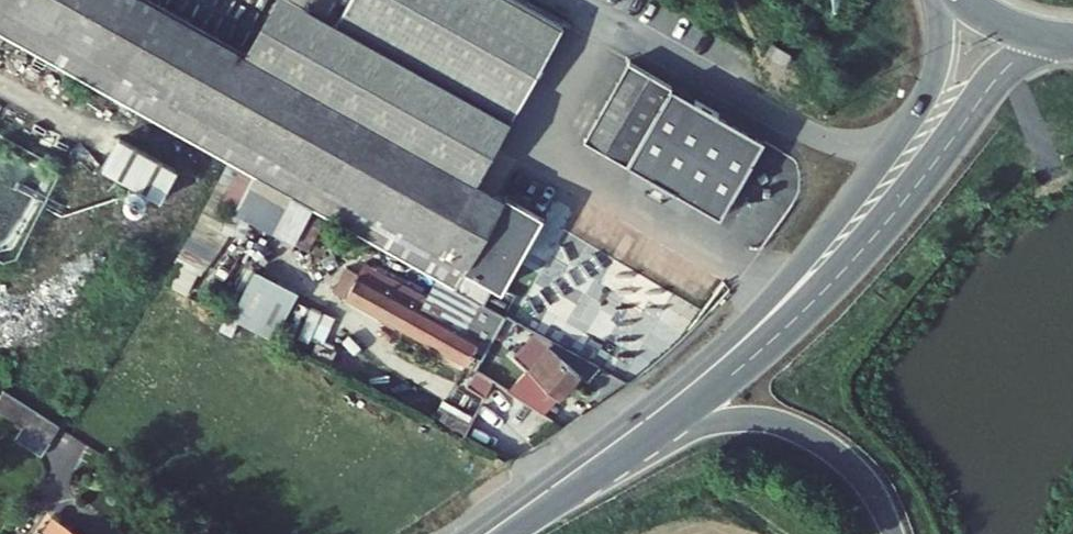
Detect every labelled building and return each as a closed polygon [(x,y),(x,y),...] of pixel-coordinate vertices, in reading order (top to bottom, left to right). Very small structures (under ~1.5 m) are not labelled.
[(143,0),(0,0),(0,30),(234,160),(438,274),(481,298),(489,302),(498,289),(505,293),(541,233),(482,197),(247,63),(171,20),(174,17),(143,0)] [(501,0),(365,0),(342,39),(516,138),(572,39),(501,0)] [(342,39),(281,4),(247,63),(482,197),(516,138),(342,39)] [(794,83),(801,72),(782,60),(775,72),(794,83)] [(773,151),(639,71),(594,149),(662,190),(659,195),(674,203),(676,198),(727,229),(773,151)] [(145,183),(164,193),(183,158),(122,125),(102,162),(144,185),(145,183)] [(197,226),(175,256),(199,273),(221,243),(197,226)] [(561,234),(529,298),(566,316),(563,322),(631,356),(638,342),(634,340),(640,328),(657,336),(664,322),(670,325),(684,295),(561,234)] [(253,266),(235,313),(280,330),(298,283),(253,266)] [(422,303),(361,270),(347,296),(471,363),(485,338),(465,327),(422,303)] [(438,274),(422,303),(465,327),(481,298),(438,274)] [(600,364),(511,314),(502,329),(535,347),(517,360),(552,394),(579,374),(588,380),(600,364)] [(476,365),(467,382),(487,392),(496,375),(476,365)] [(9,389),(0,403),(0,408),(28,425),(19,439),(46,455),(64,424),(9,389)] [(467,413),(439,399),(432,413),(460,426),(467,413)] [(35,510),(20,533),(94,533),(62,513),(65,510),(51,501),(43,514),(35,510)]
